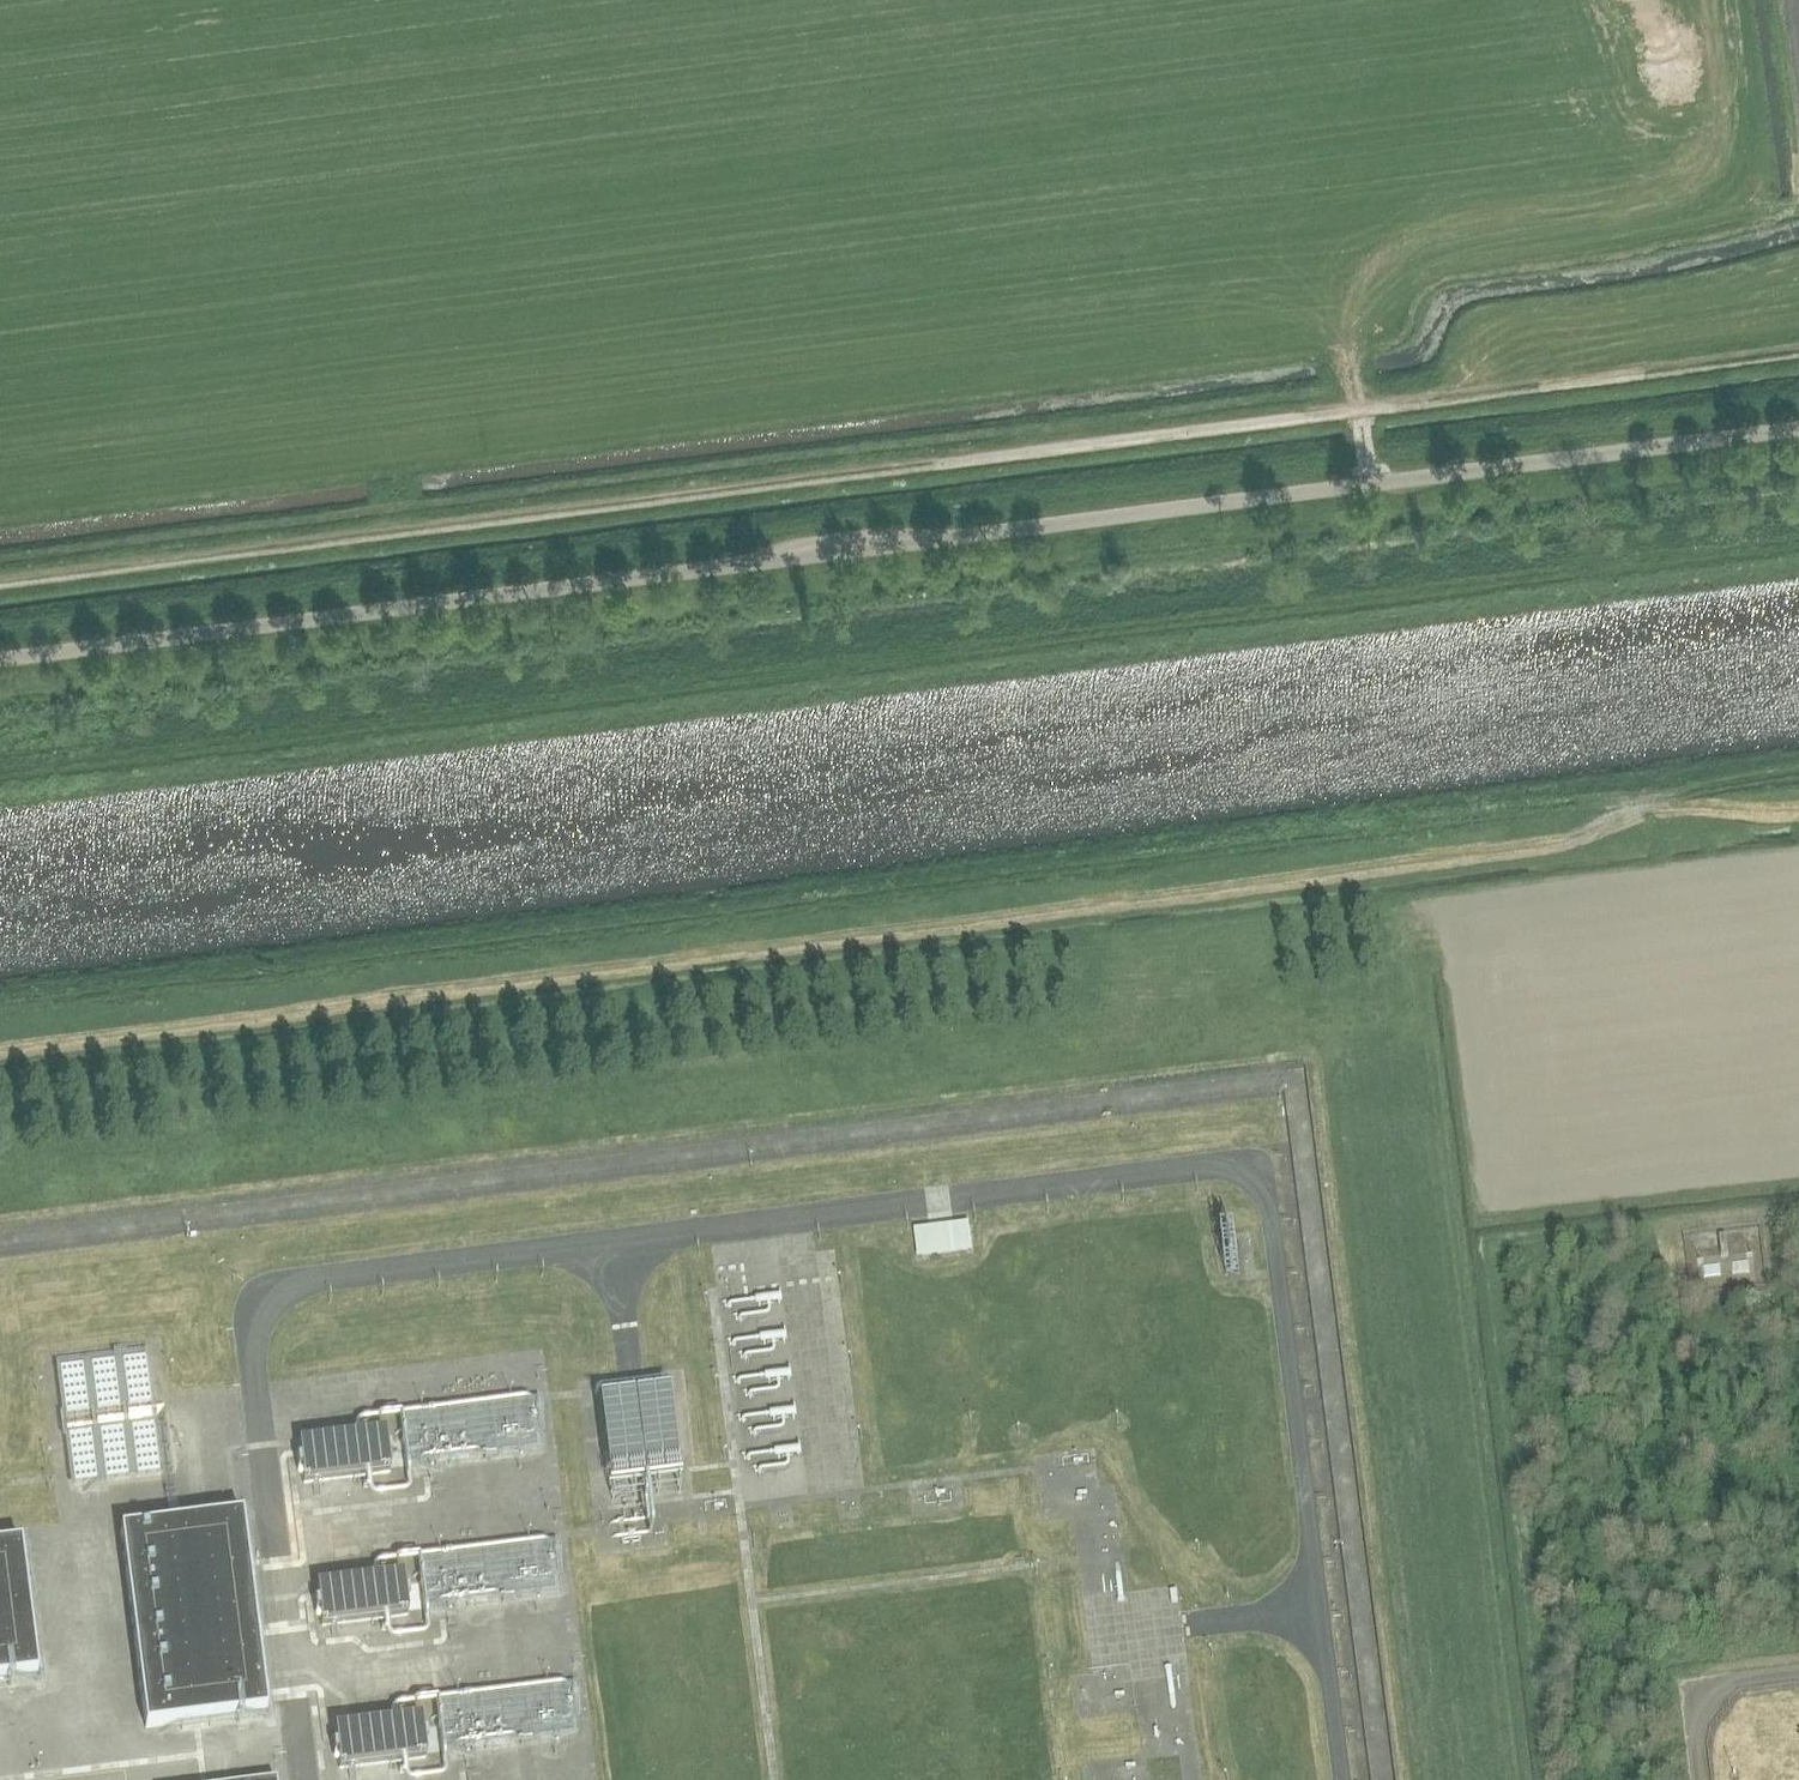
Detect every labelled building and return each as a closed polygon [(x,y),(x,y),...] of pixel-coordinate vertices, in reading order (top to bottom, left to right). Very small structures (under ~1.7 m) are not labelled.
[(922,1256),(976,1249),(972,1223),(919,1229),(922,1256)] [(149,1356),(56,1367),(71,1488),(163,1477),(149,1356)] [(667,1390),(599,1399),(608,1474),(676,1466),(667,1390)] [(536,1402),(400,1419),(407,1469),(542,1452),(536,1402)] [(387,1434),(300,1444),(304,1483),(391,1473),(387,1434)] [(242,1517),(121,1532),(146,1728),(267,1713),(242,1517)] [(553,1545),(418,1562),(425,1612),(560,1595),(553,1545)] [(0,1549),(0,1681),(37,1676),(20,1546),(0,1549)] [(404,1575),(316,1586),(321,1626),(409,1615),(404,1575)] [(570,1688),(436,1704),(442,1754),(576,1738),(570,1688)] [(421,1718),(334,1728),(339,1768),(426,1758),(421,1718)] [(157,1776),(157,1779),(279,1779),(277,1761),(157,1776)]
